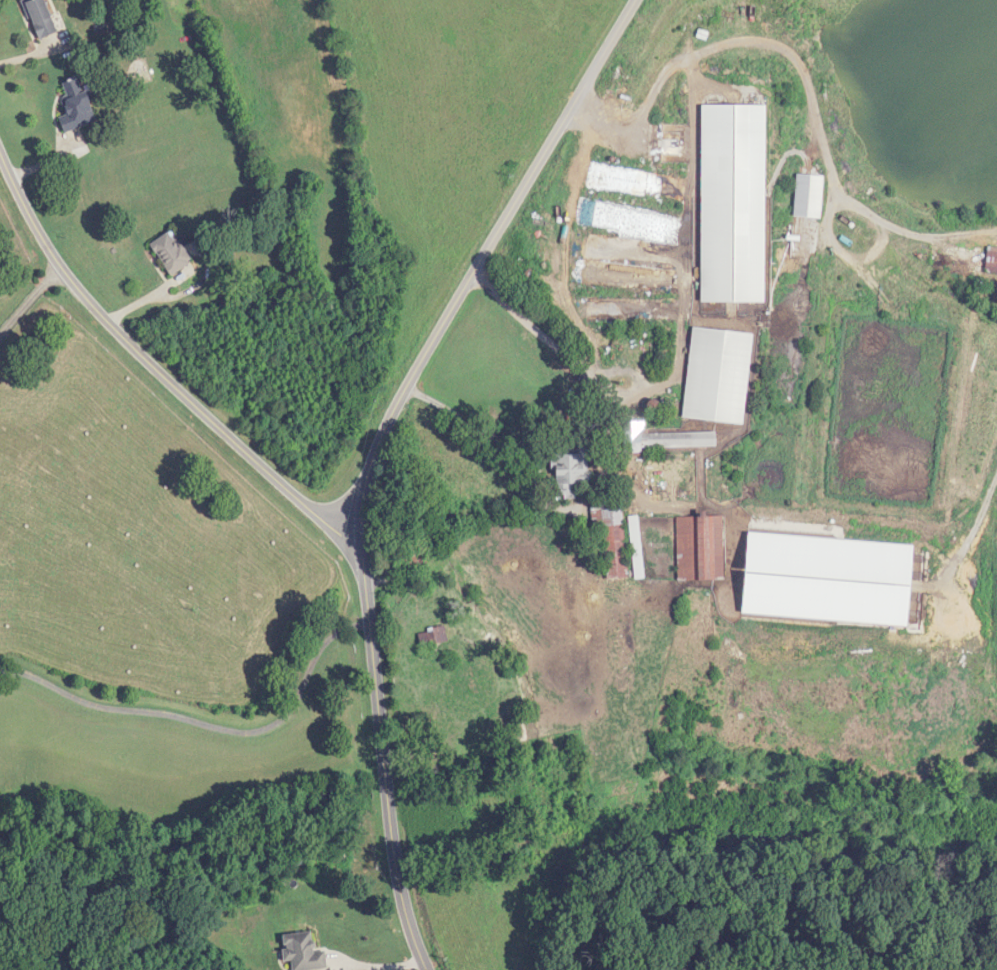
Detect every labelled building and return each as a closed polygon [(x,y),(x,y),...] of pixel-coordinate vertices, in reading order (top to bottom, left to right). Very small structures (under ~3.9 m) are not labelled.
[(59,33),(45,0),(33,0),(26,3),(41,40),(59,33)] [(72,131),(96,124),(83,78),(60,84),(72,131)] [(768,107),(703,106),(702,302),(767,302),(768,107)] [(797,216),(827,218),(829,173),(800,171),(797,216)] [(152,245),(173,276),(193,263),(172,232),(152,245)] [(989,246),(986,273),(996,274),(996,247),(989,246)] [(684,418),(746,424),(755,332),(693,327),(684,418)] [(719,448),(718,432),(649,434),(649,430),(625,430),(625,450),(719,448)] [(591,484),(590,451),(558,452),(559,500),(577,499),(576,484),(591,484)] [(607,580),(629,579),(624,508),(602,510),(601,504),(592,504),(593,528),(604,528),(607,580)] [(679,581),(732,580),(730,515),(695,516),(695,517),(677,517),(679,581)] [(631,517),(635,580),(645,579),(641,516),(631,517)] [(449,641),(444,626),(419,633),(423,648),(449,641)] [(287,962),(293,961),(294,969),(322,969),(318,932),(284,936),(287,962)]
